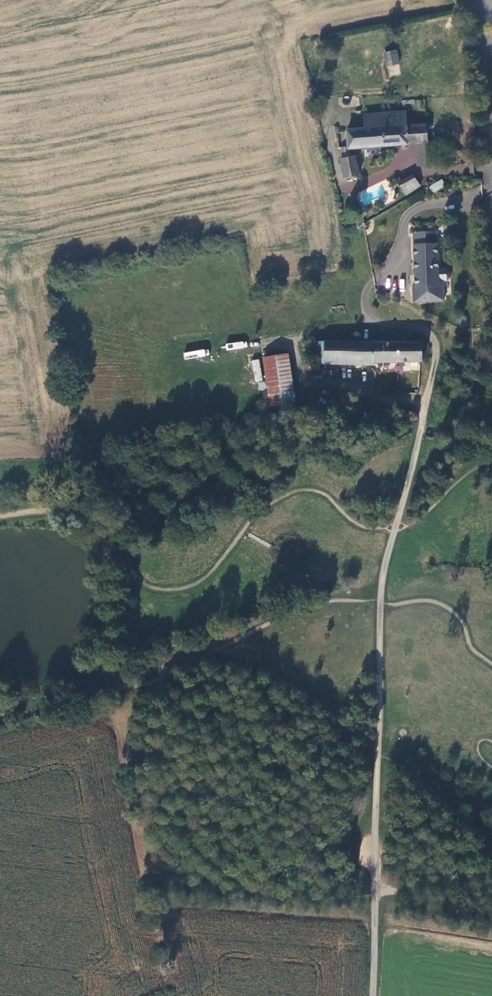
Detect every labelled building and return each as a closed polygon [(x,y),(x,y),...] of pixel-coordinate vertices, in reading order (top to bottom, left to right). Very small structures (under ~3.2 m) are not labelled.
[(400,66),(397,52),(384,54),(386,69),(400,66)] [(428,142),(427,125),(405,127),(404,114),(368,116),(368,129),(346,131),(347,147),(347,150),(349,150),(416,146),(419,168),(435,166),(433,143),(428,142)] [(347,147),(341,148),(342,159),(350,158),(349,150),(347,150),(347,147)] [(357,176),(354,157),(350,158),(342,159),(340,160),(344,178),(357,176)] [(400,186),(405,195),(418,187),(412,178),(400,186)] [(432,192),(445,187),(442,180),(429,185),(432,192)] [(437,241),(437,232),(414,232),(414,245),(415,302),(438,302),(438,298),(438,284),(437,241)] [(422,362),(423,344),(314,343),(313,346),(309,346),(309,351),(314,351),(315,364),(349,365),(372,365),(375,362),(422,362)] [(296,399),(287,354),(263,358),(272,404),(296,399)] [(254,381),(262,380),(259,359),(251,360),(254,381)]
